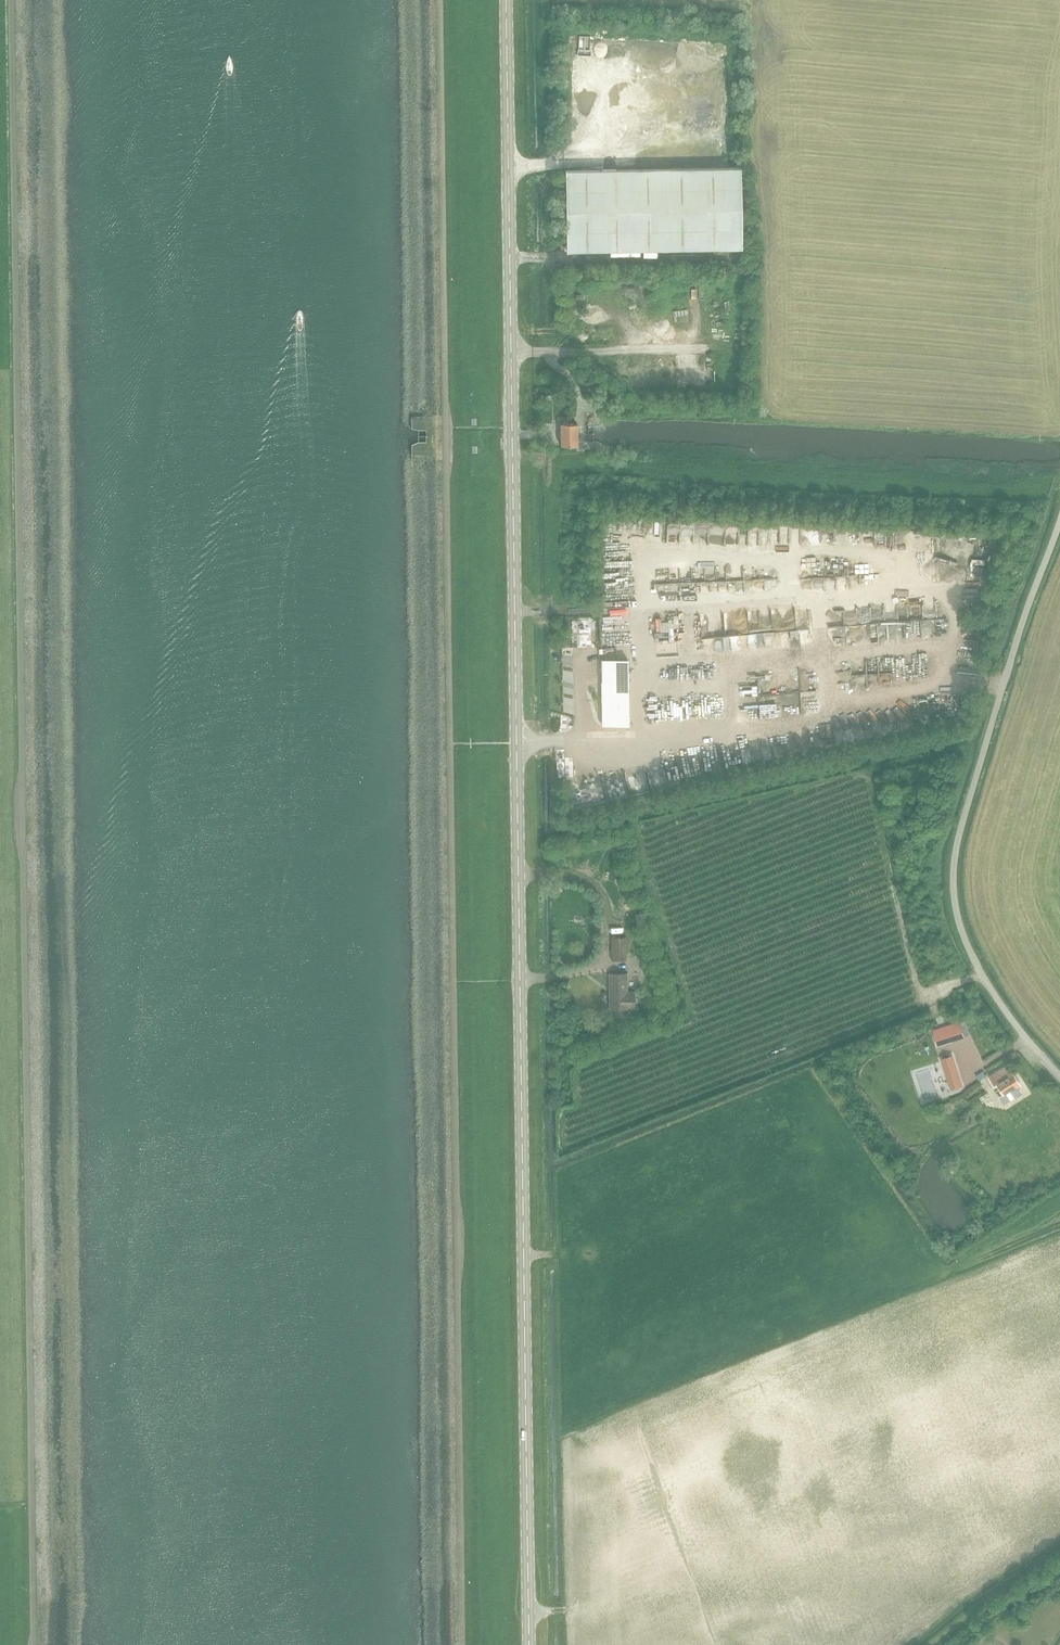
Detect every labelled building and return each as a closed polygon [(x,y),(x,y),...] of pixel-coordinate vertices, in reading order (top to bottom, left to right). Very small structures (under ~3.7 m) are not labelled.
[(710,118),(726,115),(725,110),(709,113),(710,118)] [(567,251),(742,248),(740,168),(566,171),(567,245),(567,251)] [(540,264),(551,263),(550,251),(539,252),(540,264)] [(577,442),(594,442),(594,425),(577,426),(577,423),(561,423),(561,445),(577,445),(577,442)] [(410,440),(410,453),(430,452),(430,440),(410,440)] [(693,540),(694,518),(681,517),(679,539),(693,540)] [(833,536),(845,536),(845,523),(834,523),(833,536)] [(882,544),(882,528),(873,528),(874,544),(882,544)] [(973,565),(973,558),(964,557),(963,569),(969,569),(969,575),(970,575),(970,585),(979,585),(980,566),(973,565)] [(954,573),(953,588),(966,588),(966,573),(954,573)] [(755,579),(745,578),(744,588),(754,588),(755,579)] [(922,612),(933,612),(932,600),(922,600),(922,612)] [(907,605),(907,603),(896,604),(897,615),(913,613),(920,613),(919,603),(907,605)] [(722,609),(722,615),(701,615),(701,630),(744,631),(745,609),(722,609)] [(577,637),(592,637),(592,614),(577,615),(577,637)] [(655,617),(655,628),(670,628),(670,617),(655,617)] [(929,619),(878,619),(878,636),(918,636),(918,625),(929,625),(929,619)] [(845,624),(831,625),(831,645),(846,644),(845,624)] [(799,626),(791,627),(791,641),(799,641),(799,626)] [(780,643),(780,638),(788,638),(787,627),(773,628),(773,643),(780,643)] [(747,646),(755,646),(755,631),(730,630),(730,648),(738,648),(738,635),(748,635),(747,646)] [(654,651),(674,651),(674,640),(654,640),(654,651)] [(568,661),(571,649),(562,647),(559,658),(568,661)] [(628,659),(601,659),(601,703),(602,703),(608,725),(629,725),(628,659)] [(848,668),(838,668),(838,678),(848,678),(848,668)] [(560,684),(571,684),(570,669),(560,669),(560,684)] [(744,705),(756,705),(757,684),(745,684),(744,705)] [(603,771),(603,785),(617,785),(617,771),(603,771)] [(628,787),(641,787),(641,774),(628,774),(628,787)] [(635,914),(637,929),(646,927),(644,913),(635,914)] [(625,937),(612,937),(612,959),(626,959),(625,937)] [(626,972),(609,973),(610,981),(610,992),(610,1009),(635,1008),(635,991),(627,991),(626,972)] [(963,987),(957,990),(959,994),(960,995),(966,992),(965,991),(963,987)] [(970,1035),(965,1020),(960,1021),(965,1037),(970,1035)] [(952,1041),(947,1025),(933,1030),(938,1045),(952,1041)] [(932,1044),(924,1047),(926,1054),(935,1050),(932,1044)] [(951,1089),(962,1085),(953,1055),(941,1059),(951,1089)] [(932,1064),(938,1088),(945,1086),(939,1062),(932,1064)] [(998,1084),(1004,1094),(1000,1097),(1004,1103),(1021,1093),(1017,1086),(1020,1084),(1013,1073),(1008,1065),(989,1076),(995,1086),(998,1084)] [(985,1076),(982,1072),(976,1075),(979,1080),(985,1076)]
